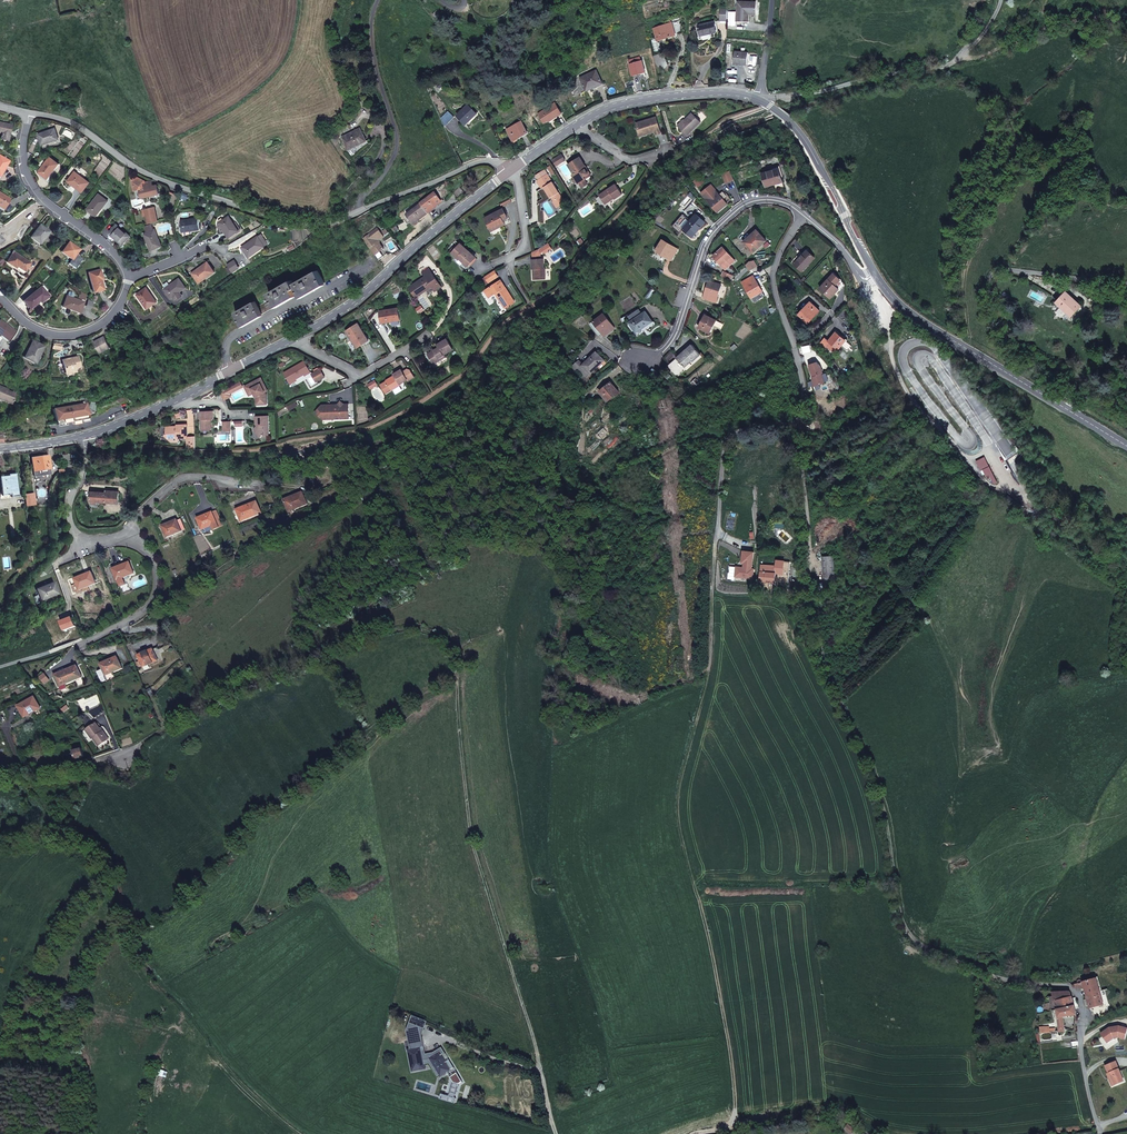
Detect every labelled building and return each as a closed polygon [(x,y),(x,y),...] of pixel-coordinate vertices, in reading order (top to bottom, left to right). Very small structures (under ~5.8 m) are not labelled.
[(737,2),(737,21),(749,21),(749,14),(749,11),(756,11),(756,2),(737,2)] [(684,32),(679,16),(670,19),(671,23),(666,24),(654,28),(658,40),(677,35),(684,32)] [(714,22),(698,26),(701,35),(716,32),(714,22)] [(748,53),(735,51),(733,63),(747,65),(748,53)] [(645,72),(642,61),(641,61),(640,57),(629,60),(630,64),(633,76),(645,72)] [(603,84),(596,70),(580,78),(585,88),(595,84),(596,86),(603,84)] [(555,103),(539,113),(545,123),(549,120),(556,115),(557,117),(562,114),(555,103)] [(477,114),(468,105),(457,115),(466,124),(477,114)] [(701,122),(692,113),(679,127),(687,136),(701,122)] [(656,123),(654,118),(636,123),(639,133),(646,131),(647,134),(652,132),(651,129),(654,128),(655,131),(656,134),(661,133),(657,122),(656,123)] [(528,133),(521,121),(507,129),(514,141),(528,133)] [(0,123),(0,133),(1,133),(0,139),(7,141),(11,126),(0,123)] [(59,139),(55,128),(38,134),(42,145),(59,139)] [(367,141),(361,128),(342,137),(348,150),(367,141)] [(59,139),(42,145),(43,148),(62,142),(61,139),(59,139)] [(565,160),(562,154),(552,160),(556,166),(565,160)] [(0,156),(0,176),(9,161),(0,156)] [(59,164),(50,157),(39,172),(48,179),(59,164)] [(586,166),(580,157),(568,165),(574,174),(572,174),(574,177),(576,181),(578,184),(580,183),(580,185),(581,185),(581,186),(582,186),(583,186),(584,186),(585,185),(586,185),(586,184),(586,183),(586,182),(586,181),(585,180),(586,179),(585,177),(589,174),(586,169),(585,170),(583,168),(586,166)] [(779,169),(762,173),(766,187),(775,184),(774,183),(776,182),(776,184),(783,182),(779,169)] [(547,174),(545,170),(536,175),(539,179),(547,174)] [(90,183),(75,172),(68,181),(83,192),(90,183)] [(547,174),(539,179),(537,181),(542,189),(544,187),(551,198),(552,198),(554,201),(557,199),(560,202),(563,200),(559,192),(547,174)] [(153,186),(152,181),(146,182),(146,181),(139,177),(132,179),(135,190),(140,189),(143,198),(159,194),(157,185),(153,186)] [(622,194),(616,184),(599,195),(605,203),(614,197),(614,198),(615,199),(622,194)] [(716,190),(712,186),(702,194),(717,212),(727,204),(716,190)] [(551,198),(544,187),(542,189),(539,190),(545,199),(547,197),(548,199),(551,198)] [(442,201),(435,192),(421,203),(424,207),(428,212),(442,201)] [(0,193),(0,207),(3,209),(9,199),(0,193)] [(108,201),(99,194),(87,209),(96,216),(108,201)] [(560,202),(557,199),(554,201),(553,201),(557,207),(561,204),(560,202)] [(424,207),(421,203),(406,214),(402,217),(407,224),(411,221),(414,224),(428,213),(424,207)] [(158,221),(155,207),(145,209),(149,224),(158,221)] [(508,218),(503,209),(485,218),(492,231),(505,224),(503,220),(508,218)] [(705,222),(696,214),(690,222),(684,229),(683,230),(692,237),(705,222)] [(234,224),(229,216),(219,223),(223,228),(225,230),(230,238),(239,231),(239,230),(241,229),(239,227),(237,228),(234,224)] [(199,218),(181,220),(183,232),(184,232),(184,236),(193,233),(193,230),(200,229),(199,218)] [(690,222),(686,219),(680,226),(684,229),(690,222)] [(130,236),(117,224),(109,233),(123,245),(130,236)] [(49,232),(40,225),(30,237),(39,244),(49,232)] [(380,245),(380,240),(384,237),(377,228),(363,239),(379,260),(388,253),(384,249),(382,245),(380,245)] [(162,246),(155,229),(144,234),(151,251),(162,246)] [(767,241),(757,230),(752,235),(753,237),(745,244),(753,253),(767,241)] [(753,237),(752,235),(743,242),(745,244),(753,237)] [(268,244),(263,237),(260,239),(258,237),(249,244),(248,243),(242,247),(249,257),(265,246),(263,244),(264,244),(265,245),(268,244)] [(678,249),(663,240),(656,251),(671,260),(678,249)] [(79,250),(69,242),(62,252),(72,259),(79,250)] [(552,249),(548,243),(539,249),(541,253),(543,251),(546,250),(547,252),(552,249)] [(476,257),(461,244),(452,253),(459,259),(461,258),(469,265),(476,257)] [(735,261),(723,247),(713,256),(725,269),(735,261)] [(541,253),(539,249),(533,252),(533,259),(541,259),(541,253)] [(815,258),(807,250),(794,264),(802,272),(815,258)] [(30,263),(13,252),(6,262),(14,267),(12,270),(22,277),(23,277),(24,277),(25,277),(25,276),(26,276),(26,275),(28,273),(28,272),(29,271),(29,270),(28,269),(28,268),(27,268),(30,263)] [(469,265),(461,258),(459,259),(457,263),(461,266),(463,264),(467,268),(469,265)] [(541,259),(533,259),(532,260),(533,269),(534,269),(535,269),(535,270),(534,270),(534,279),(546,279),(545,268),(544,268),(544,259),(541,259)] [(240,268),(235,260),(228,264),(233,272),(240,268)] [(758,266),(755,260),(749,261),(746,265),(750,271),(758,266)] [(215,272),(208,262),(193,273),(200,283),(215,272)] [(441,287),(429,269),(423,273),(425,277),(410,287),(416,297),(432,286),(435,291),(441,287)] [(102,279),(100,270),(88,273),(94,292),(103,290),(100,280),(102,279)] [(498,277),(495,270),(489,274),(493,280),(498,277)] [(294,284),(292,280),(269,294),(272,298),(258,306),(255,301),(235,313),(243,325),(296,295),(293,291),(297,289),(301,297),(325,283),(317,271),(294,284)] [(734,276),(724,271),(722,276),(730,280),(734,276)] [(834,273),(829,279),(820,288),(831,298),(839,289),(835,285),(841,280),(834,273)] [(762,291),(754,276),(742,282),(751,298),(755,295),(757,298),(763,294),(762,292),(762,291)] [(186,288),(179,278),(164,290),(167,295),(169,294),(172,299),(174,297),(178,294),(180,292),(186,288)] [(505,308),(515,302),(501,280),(485,291),(489,298),(496,293),(505,308)] [(839,289),(840,290),(845,286),(841,280),(835,285),(839,289)] [(721,285),(709,281),(709,282),(704,298),(716,302),(721,285)] [(41,287),(23,301),(30,309),(40,301),(41,303),(49,296),(46,292),(48,290),(43,285),(41,287)] [(157,302),(146,288),(137,294),(148,309),(157,302)] [(1081,306),(1066,291),(1056,302),(1071,316),(1081,306)] [(67,296),(63,307),(80,313),(84,302),(73,298),(74,295),(73,293),(70,292),(69,293),(67,296)] [(178,294),(174,297),(177,301),(183,296),(180,292),(178,294)] [(820,311),(810,302),(805,308),(799,314),(800,315),(809,323),(820,311)] [(398,308),(380,311),(382,323),(391,321),(390,320),(400,318),(398,308)] [(652,321),(646,312),(630,323),(636,332),(644,326),(644,327),(652,321)] [(615,328),(604,314),(593,322),(602,333),(604,336),(615,328)] [(716,320),(705,315),(699,327),(710,333),(716,320)] [(0,320),(0,334),(8,340),(15,331),(0,320)] [(602,333),(593,322),(590,324),(599,335),(602,333)] [(369,341),(358,323),(346,331),(357,349),(369,341)] [(846,340),(836,332),(829,341),(825,338),(818,346),(824,351),(827,347),(835,353),(846,340)] [(111,348),(106,337),(98,341),(98,340),(94,342),(100,354),(111,348)] [(453,350),(447,339),(437,345),(439,348),(436,349),(428,354),(434,364),(440,360),(439,358),(444,355),(453,350)] [(44,347),(33,341),(24,357),(35,364),(44,347)] [(701,354),(692,345),(684,352),(685,353),(678,359),(677,358),(667,366),(677,377),(686,369),(685,367),(692,361),(693,361),(701,354)] [(608,364),(596,352),(583,365),(591,373),(597,367),(601,371),(608,364)] [(80,368),(78,356),(70,358),(70,359),(69,360),(68,358),(61,360),(63,368),(65,368),(67,374),(76,372),(75,369),(80,368)] [(311,372),(304,361),(284,373),(290,383),(304,375),(304,376),(305,376),(311,372)] [(811,364),(810,368),(813,377),(813,380),(815,386),(825,382),(822,373),(823,373),(821,367),(817,362),(811,364)] [(591,373),(583,365),(579,369),(587,377),(591,373)] [(325,377),(320,369),(312,374),(316,382),(325,377)] [(410,370),(407,369),(403,372),(402,370),(394,374),(395,375),(387,380),(387,381),(381,384),(386,393),(392,389),(392,390),(401,385),(400,384),(408,379),(408,381),(414,377),(410,370)] [(249,395),(254,393),(256,392),(259,397),(259,404),(267,404),(266,394),(265,392),(267,391),(261,378),(245,387),(249,395)] [(243,387),(241,382),(231,387),(234,392),(243,387)] [(619,392),(611,382),(600,391),(607,401),(619,392)] [(5,390),(5,389),(0,387),(0,400),(10,404),(14,394),(5,390)] [(234,392),(231,387),(221,392),(225,400),(231,396),(230,394),(234,392)] [(85,404),(53,410),(55,425),(88,420),(85,404)] [(349,404),(344,404),(341,407),(338,404),(322,405),(315,413),(323,419),(326,416),(335,415),(335,419),(349,418),(349,404)] [(214,419),(214,411),(201,411),(202,430),(212,430),(211,419),(214,419)] [(269,435),(269,416),(256,416),(257,424),(258,425),(258,430),(255,432),(260,437),(262,435),(269,435)] [(179,438),(187,438),(188,438),(188,437),(187,426),(186,425),(177,425),(177,426),(168,427),(168,432),(165,435),(171,440),(174,437),(177,437),(179,438)] [(195,450),(195,436),(188,437),(188,438),(187,438),(187,449),(195,450)] [(50,469),(48,455),(31,458),(32,465),(33,471),(34,477),(51,474),(50,469)] [(15,473),(8,474),(8,475),(4,476),(0,476),(0,483),(1,496),(2,496),(2,498),(11,497),(17,497),(15,473)] [(106,493),(91,491),(90,501),(92,501),(96,502),(118,503),(119,491),(106,490),(106,493)] [(307,504),(303,493),(284,500),(289,511),(307,504)] [(32,499),(33,505),(35,505),(34,494),(26,495),(26,499),(32,499)] [(256,515),(252,504),(237,510),(238,512),(240,519),(241,521),(256,515)] [(223,525),(216,511),(212,512),(217,524),(218,527),(223,525)] [(219,528),(218,527),(217,524),(212,512),(197,518),(200,526),(202,530),(212,526),(213,529),(213,530),(219,528)] [(177,521),(177,520),(162,526),(167,537),(182,531),(181,531),(177,521)] [(834,577),(833,556),(822,557),(823,578),(834,577)] [(778,566),(776,566),(762,564),(761,572),(760,571),(760,581),(775,582),(788,584),(791,562),(779,561),(778,566)] [(134,573),(129,562),(112,569),(117,580),(134,573)] [(742,577),(753,579),(754,571),(743,569),(742,577)] [(96,583),(92,572),(75,579),(79,590),(96,583)] [(835,582),(834,577),(823,578),(824,589),(835,582)] [(58,593),(54,582),(37,589),(39,595),(34,597),(37,604),(41,602),(40,601),(41,600),(58,593)] [(161,655),(158,647),(153,649),(138,655),(143,667),(158,660),(157,659),(160,658),(161,655)] [(122,668),(117,657),(101,664),(103,669),(98,672),(102,682),(106,680),(104,676),(122,668)] [(82,677),(77,666),(55,675),(59,687),(82,677)] [(40,708),(35,697),(18,706),(23,716),(31,711),(32,713),(40,708)] [(97,723),(88,728),(91,732),(90,733),(93,738),(98,746),(109,739),(103,731),(102,732),(97,723)] [(71,726),(62,729),(63,734),(67,733),(68,734),(74,732),(71,726)] [(77,750),(74,751),(76,759),(84,757),(82,749),(77,750)] [(1100,992),(1096,978),(1082,982),(1078,983),(1075,984),(1076,989),(1084,987),(1090,1009),(1095,1008),(1094,1005),(1098,1004),(1099,1006),(1104,1005),(1100,992)] [(1070,992),(1052,992),(1053,996),(1049,997),(1051,1004),(1055,1003),(1056,1010),(1075,1006),(1072,997),(1071,997),(1070,992)] [(1075,1006),(1056,1010),(1058,1018),(1059,1032),(1065,1031),(1063,1017),(1077,1015),(1075,1006)] [(407,1029),(410,1040),(421,1037),(421,1036),(423,1030),(409,1025),(407,1029)] [(1101,1034),(1107,1043),(1114,1038),(1119,1037),(1125,1039),(1126,1032),(1126,1028),(1119,1026),(1110,1028),(1101,1034)] [(410,1040),(412,1050),(420,1048),(424,1047),(421,1037),(410,1040)] [(441,1076),(450,1070),(441,1055),(445,1053),(442,1047),(428,1055),(428,1056),(426,1057),(425,1054),(422,1054),(420,1048),(412,1050),(408,1051),(410,1059),(414,1058),(417,1066),(430,1063),(438,1076),(440,1075),(441,1076)] [(414,1058),(410,1059),(413,1072),(426,1069),(425,1065),(417,1066),(414,1058)] [(1115,1084),(1124,1081),(1116,1061),(1106,1066),(1109,1073),(1107,1073),(1109,1078),(1112,1077),(1115,1084)] [(854,1129),(848,1124),(845,1129),(851,1133),(854,1129)]
